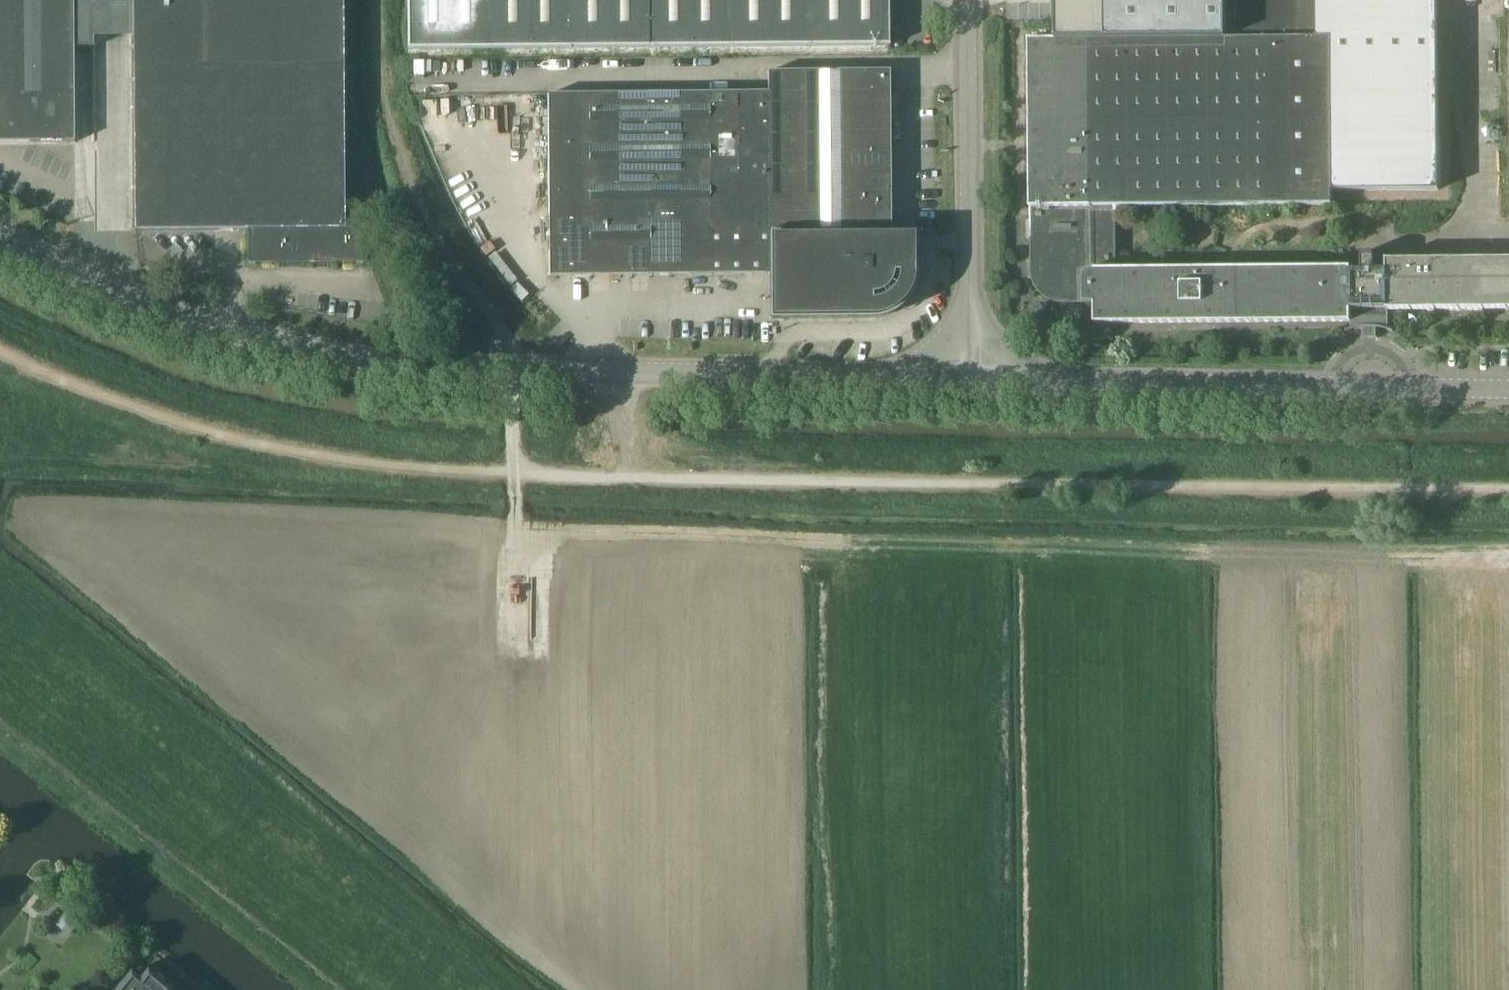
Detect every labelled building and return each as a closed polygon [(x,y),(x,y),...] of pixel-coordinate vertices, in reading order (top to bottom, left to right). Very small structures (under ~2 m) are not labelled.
[(75,141),(74,46),(94,46),(94,0),(0,0),(0,141),(75,141)] [(135,230),(248,229),(249,263),(363,262),(362,212),(345,212),(344,0),(134,0),(135,230)] [(890,44),(890,0),(408,0),(408,50),(890,44)] [(1096,302),(1096,269),(1116,269),(1116,205),(1332,203),(1332,186),(1330,37),(1304,37),(1304,0),(1060,0),(1061,39),(1031,40),(1033,271),(1033,273),(1034,275),(1034,278),(1035,280),(1036,282),(1037,284),(1038,286),(1039,288),(1040,290),(1042,292),(1044,293),(1045,295),(1047,296),(1051,299),(1053,300),(1055,300),(1057,301),(1060,302),(1064,302),(1096,302)] [(1304,37),(1330,37),(1332,186),(1440,184),(1436,0),(1304,0),(1304,37)] [(770,274),(771,314),(852,313),(852,272),(891,272),(890,69),(769,71),(769,92),(549,93),(550,274),(770,274)] [(1096,269),(1096,302),(1097,322),(1348,319),(1349,319),(1350,330),(1348,330),(1347,331),(1347,332),(1353,330),(1359,328),(1364,327),(1364,336),(1363,336),(1363,338),(1379,337),(1379,336),(1378,336),(1378,327),(1383,328),(1389,329),(1395,331),(1395,330),(1394,330),(1390,328),(1390,310),(1403,310),(1508,308),(1508,258),(1387,259),(1387,269),(1375,270),(1375,252),(1363,252),(1363,270),(1362,270),(1358,270),(1351,270),(1351,267),(1321,267),(1317,267),(1292,267),(1289,267),(1264,267),(1260,267),(1235,268),(1231,268),(1202,268),(1197,268),(1174,268),(1121,269),(1116,269),(1096,269)] [(80,922),(67,910),(54,925),(68,936),(80,922)] [(148,970),(141,979),(132,971),(117,989),(173,989),(148,970)]
